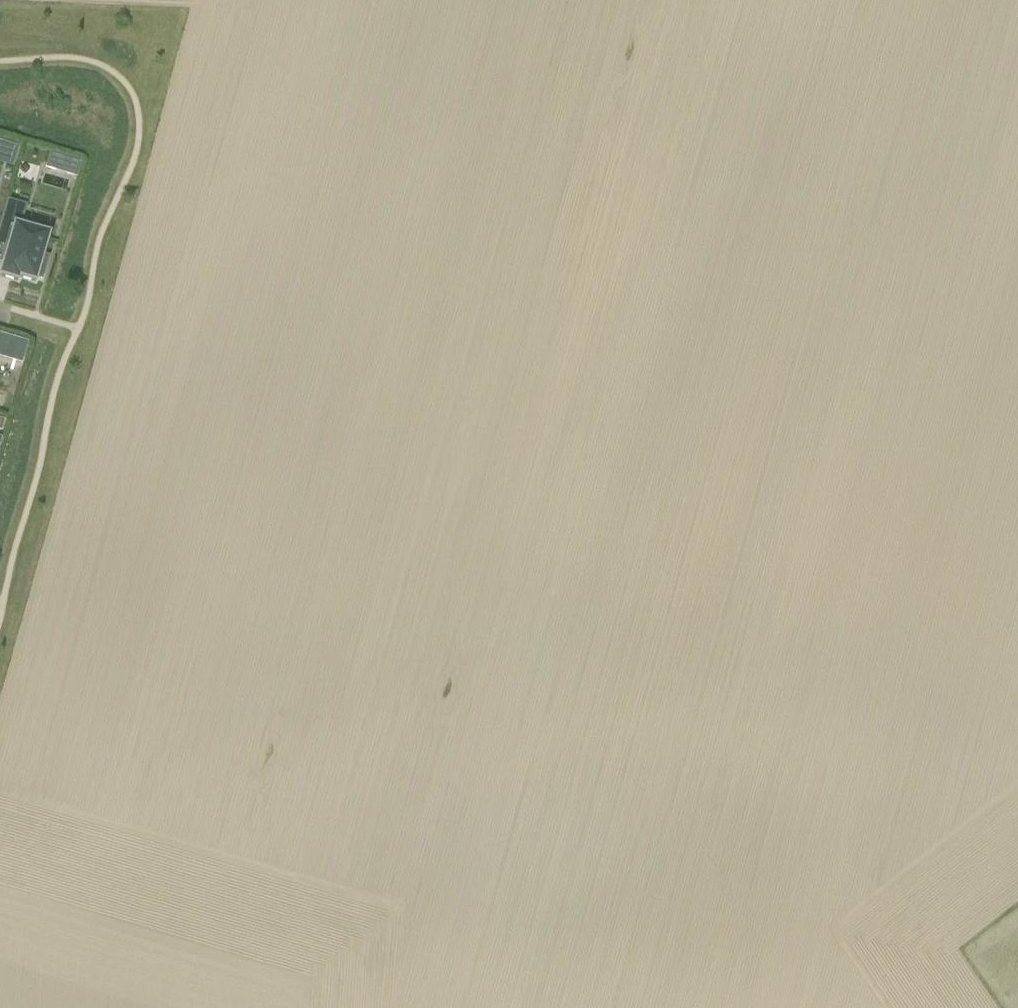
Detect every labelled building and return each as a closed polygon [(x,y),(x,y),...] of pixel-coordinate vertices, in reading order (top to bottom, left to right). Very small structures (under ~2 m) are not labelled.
[(8,201),(0,229),(0,240),(11,243),(1,276),(17,281),(18,277),(35,282),(36,278),(42,279),(48,257),(42,256),(48,235),(19,227),(26,206),(8,201)]
